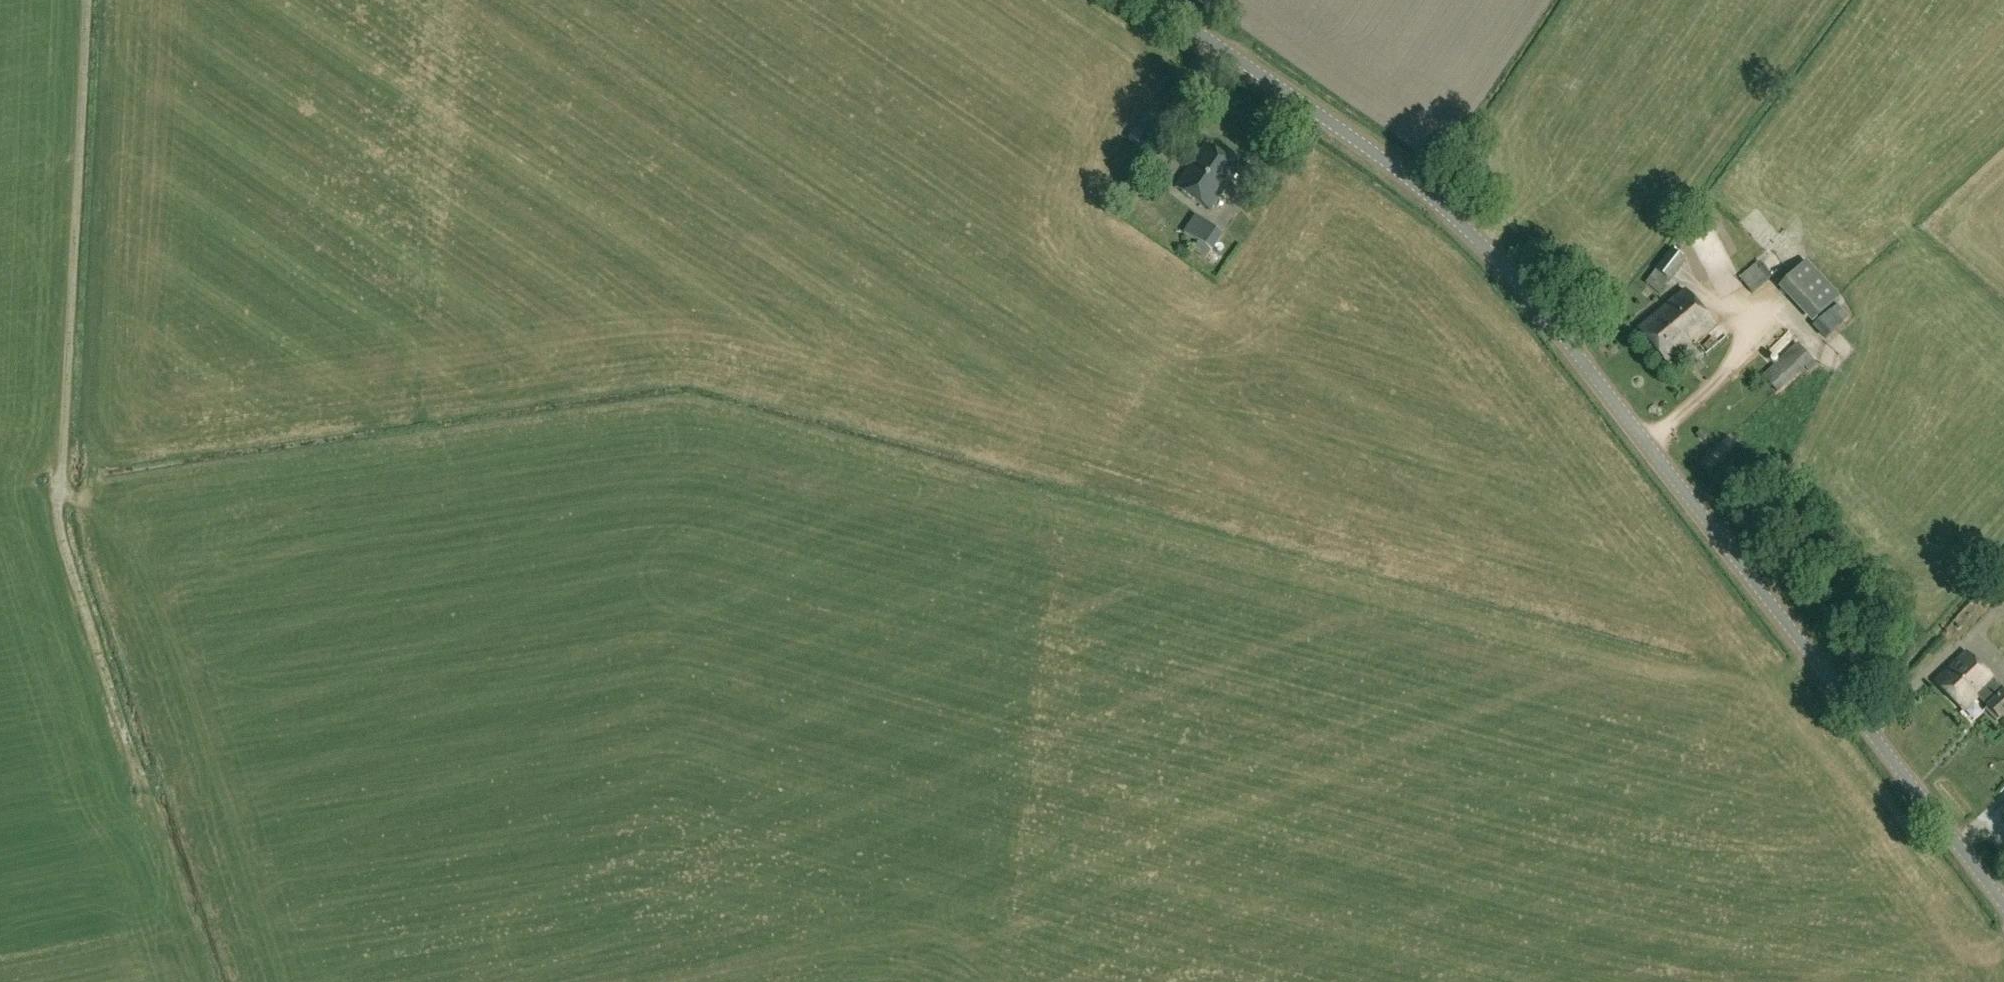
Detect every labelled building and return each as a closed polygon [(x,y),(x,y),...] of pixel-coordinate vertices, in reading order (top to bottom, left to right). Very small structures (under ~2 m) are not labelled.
[(1242,169),(1206,145),(1177,188),(1212,212),(1242,169)] [(1234,235),(1250,222),(1243,214),(1227,227),(1234,235)] [(1206,261),(1213,252),(1224,236),(1211,226),(1193,252),(1206,261)] [(1724,229),(1700,234),(1703,248),(1727,242),(1724,229)] [(1716,278),(1739,268),(1727,241),(1704,251),(1716,278)] [(1663,269),(1675,279),(1693,258),(1682,249),(1663,269)] [(1771,279),(1760,264),(1741,277),(1753,292),(1771,279)] [(1786,286),(1819,322),(1843,300),(1810,264),(1786,286)] [(1685,292),(1662,311),(1639,330),(1667,364),(1713,325),(1685,292)] [(1798,344),(1762,377),(1776,392),(1804,366),(1809,373),(1817,366),(1798,344)] [(1949,697),(1982,666),(1967,650),(1934,681),(1949,697)] [(1982,666),(1949,697),(1964,712),(1979,698),(1989,709),(1986,711),(1997,723),(2000,721),(2003,718),(2003,690),(1982,666)]
